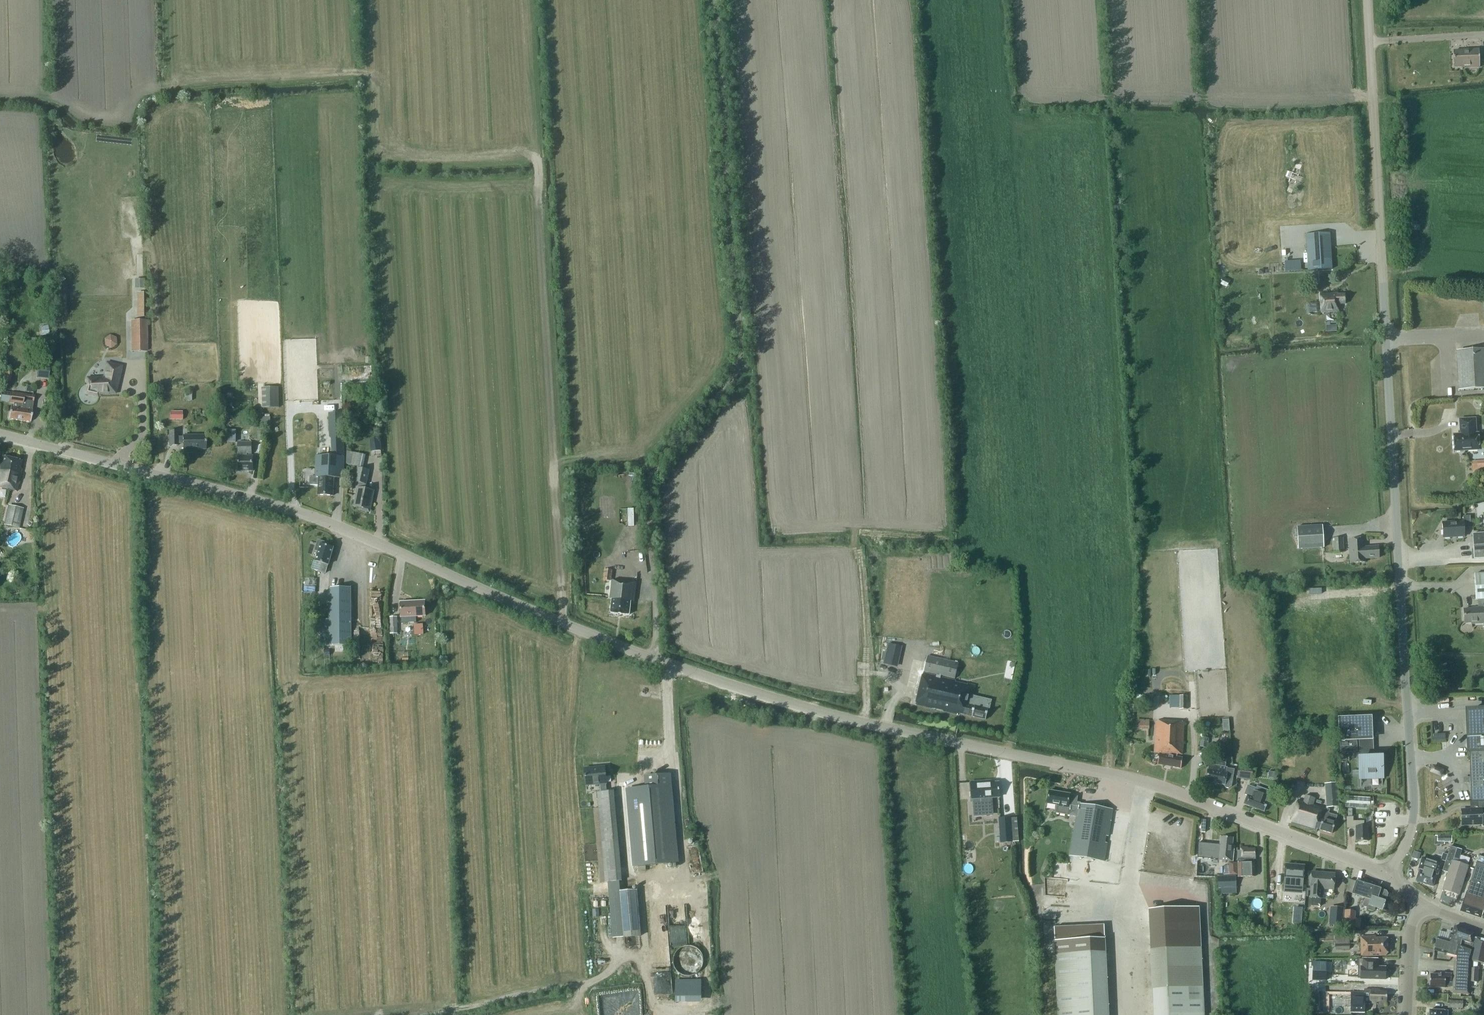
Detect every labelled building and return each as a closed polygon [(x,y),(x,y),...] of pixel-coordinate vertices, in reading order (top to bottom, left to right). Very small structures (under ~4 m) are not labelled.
[(1453,52),(1454,68),(1461,67),(1462,68),(1479,67),(1479,49),(1461,50),(1461,51),(1453,52)] [(1332,269),(1329,233),(1308,234),(1310,271),(1332,269)] [(147,287),(147,278),(137,278),(137,288),(147,287)] [(1319,294),(1320,313),(1338,312),(1338,304),(1345,304),(1344,294),(1337,294),(1337,293),(1319,294)] [(145,321),(131,321),(131,340),(145,339),(145,321)] [(107,346),(119,346),(119,336),(107,336),(107,346)] [(50,354),(51,339),(39,338),(38,353),(44,354),(50,354)] [(1456,352),(1458,390),(1483,389),(1483,346),(1482,346),(1482,351),(1456,352)] [(87,386),(85,394),(97,396),(97,394),(114,393),(120,366),(106,363),(106,364),(103,377),(86,378),(87,386)] [(262,388),(262,408),(279,408),(279,387),(262,388)] [(34,396),(10,393),(9,403),(12,403),(12,406),(10,405),(8,419),(30,422),(34,396)] [(343,437),(342,414),(331,414),(332,437),(343,437)] [(1453,436),(1453,452),(1477,451),(1477,435),(1475,435),(1474,420),(1459,420),(1460,435),(1453,436)] [(205,449),(204,435),(182,435),(182,437),(178,437),(177,431),(169,431),(169,445),(178,445),(178,442),(182,442),(183,451),(192,451),(192,449),(205,449)] [(380,438),(369,439),(370,446),(380,445),(380,438)] [(250,453),(250,442),(236,442),(236,457),(237,457),(237,471),(252,471),(251,456),(245,456),(245,453),(250,453)] [(357,466),(357,467),(354,481),(359,482),(358,487),(354,506),(357,507),(356,509),(369,511),(370,505),(368,505),(370,498),(371,498),(373,490),(365,488),(369,470),(363,469),(365,455),(354,453),(351,465),(357,466)] [(318,494),(332,495),(333,477),(343,478),(344,456),(316,455),(315,476),(310,476),(309,485),(318,485),(318,494)] [(21,460),(2,456),(0,466),(0,488),(16,491),(21,468),(19,468),(21,460)] [(3,525),(19,528),(24,509),(8,505),(3,525)] [(1463,522),(1442,523),(1443,538),(1464,537),(1464,528),(1471,528),(1470,516),(1463,516),(1463,522)] [(1295,527),(1297,549),(1322,548),(1321,526),(1295,527)] [(1472,534),(1473,559),(1483,558),(1483,533),(1472,534)] [(1343,553),(1342,539),(1332,540),(1332,553),(1343,553)] [(1378,558),(1377,546),(1362,547),(1362,539),(1347,540),(1349,563),(1363,562),(1363,559),(1378,558)] [(333,548),(328,546),(328,544),(318,541),(314,551),(317,552),(314,561),(321,563),(318,571),(325,574),(333,548)] [(590,561),(589,568),(601,569),(602,562),(590,561)] [(581,568),(581,574),(601,576),(601,569),(589,568),(581,568)] [(634,603),(636,584),(610,582),(611,571),(603,570),(602,582),(608,582),(607,601),(612,601),(611,615),(629,616),(630,602),(634,603)] [(1463,609),(1464,623),(1471,623),(1471,624),(1483,624),(1483,626),(1483,627),(1483,574),(1474,574),(1475,600),(1478,600),(1478,608),(1476,608),(1476,609),(1463,609)] [(320,620),(320,629),(320,646),(340,646),(344,646),(351,646),(350,588),(327,588),(328,620),(320,620)] [(425,616),(424,600),(399,601),(400,617),(401,617),(416,616),(425,616)] [(389,618),(390,634),(398,634),(397,618),(389,618)] [(938,653),(951,655),(951,644),(939,643),(938,653)] [(958,713),(986,719),(990,702),(972,698),(975,685),(942,678),(943,676),(955,679),(959,663),(928,656),(924,672),(938,675),(938,677),(924,674),(916,706),(957,715),(958,713)] [(885,662),(882,671),(895,675),(898,667),(885,662)] [(1464,778),(1464,782),(1470,782),(1470,787),(1471,802),(1472,802),(1477,802),(1483,802),(1483,711),(1467,712),(1468,742),(1467,742),(1467,753),(1468,752),(1469,752),(1469,755),(1470,777),(1464,778)] [(1149,728),(1149,719),(1136,719),(1136,728),(1149,728)] [(1370,719),(1340,720),(1341,740),(1370,738),(1370,719)] [(1159,753),(1157,764),(1181,768),(1182,758),(1176,757),(1177,755),(1182,755),(1183,722),(1156,721),(1154,753),(1159,753)] [(1206,748),(1208,738),(1201,737),(1200,747),(1206,748)] [(1342,743),(1342,752),(1356,751),(1356,742),(1342,743)] [(1205,782),(1223,785),(1223,787),(1230,788),(1233,770),(1226,768),(1227,767),(1224,767),(1226,759),(1215,758),(1214,765),(1208,764),(1205,782)] [(1359,760),(1360,787),(1361,787),(1361,778),(1375,777),(1375,773),(1381,773),(1382,786),(1381,759),(1382,759),(1382,758),(1359,759),(1359,760)] [(1432,765),(1429,773),(1440,777),(1443,769),(1432,765)] [(1239,766),(1237,778),(1251,780),(1253,768),(1239,766)] [(597,793),(605,873),(606,882),(622,881),(613,791),(606,792),(605,784),(606,784),(604,767),(584,769),(585,786),(599,785),(600,793),(597,793)] [(999,798),(998,783),(985,784),(985,782),(970,783),(971,800),(973,800),(974,811),(985,810),(985,809),(989,809),(990,807),(990,804),(988,803),(985,803),(985,799),(999,798)] [(1339,807),(1337,783),(1324,784),(1326,808),(1339,807)] [(629,790),(630,803),(628,803),(634,867),(676,863),(669,786),(629,790)] [(1267,796),(1249,790),(1243,804),(1264,812),(1267,803),(1265,802),(1267,796)] [(1078,806),(1076,805),(1077,796),(1070,795),(1070,794),(1049,791),(1047,804),(1056,805),(1055,814),(1076,817),(1070,856),(1103,862),(1106,843),(1105,843),(1106,836),(1108,837),(1112,810),(1078,804),(1078,806)] [(1297,800),(1290,823),(1316,831),(1316,829),(1331,833),(1336,816),(1328,813),(1329,810),(1326,809),(1327,809),(1312,804),(1314,798),(1305,795),(1303,802),(1297,800)] [(1461,810),(1462,825),(1482,824),(1482,827),(1483,827),(1483,802),(1477,802),(1472,802),(1472,810),(1470,810),(1461,810)] [(1368,841),(1367,827),(1363,827),(1363,821),(1352,821),(1352,817),(1346,817),(1346,828),(1355,828),(1356,841),(1368,841)] [(1016,819),(999,820),(1000,843),(1018,842),(1016,819)] [(1436,836),(1436,842),(1441,843),(1441,845),(1444,845),(1444,843),(1451,843),(1451,836),(1436,836)] [(1218,860),(1232,862),(1234,847),(1232,847),(1233,839),(1221,838),(1221,846),(1219,845),(1218,860)] [(1450,846),(1443,870),(1448,872),(1444,886),(1460,891),(1468,865),(1453,861),(1457,848),(1450,846)] [(1247,848),(1240,848),(1241,851),(1237,851),(1237,860),(1237,863),(1238,862),(1238,864),(1237,864),(1237,878),(1255,878),(1254,864),(1254,860),(1255,860),(1255,849),(1247,849),(1247,848)] [(1203,867),(1211,867),(1212,853),(1204,853),(1203,867)] [(1483,896),(1483,857),(1479,856),(1477,862),(1467,891),(1483,897),(1483,896)] [(1416,881),(1433,886),(1438,871),(1439,871),(1442,863),(1432,860),(1431,862),(1421,859),(1422,858),(1421,858),(1417,870),(1418,871),(1418,870),(1420,870),(1416,881)] [(1284,880),(1283,890),(1302,892),(1303,884),(1303,882),(1304,866),(1285,865),(1284,880)] [(1312,888),(1311,906),(1320,907),(1320,899),(1322,899),(1322,889),(1334,889),(1335,874),(1311,872),(1310,888),(1312,888)] [(1235,888),(1235,877),(1217,878),(1217,889),(1235,888)] [(1382,910),(1383,909),(1385,907),(1385,905),(1384,903),(1387,894),(1386,891),(1380,890),(1380,889),(1356,881),(1352,894),(1364,898),(1362,906),(1368,908),(1368,909),(1368,910),(1372,911),(1373,910),(1374,908),(1382,910)] [(619,892),(622,938),(640,936),(637,890),(619,892)] [(1460,912),(1481,919),(1483,910),(1483,898),(1483,897),(1467,891),(1466,891),(1460,912)] [(1198,907),(1148,910),(1152,990),(1202,987),(1200,947),(1198,907)] [(1342,926),(1344,908),(1331,907),(1330,925),(1342,926)] [(1354,927),(1355,911),(1345,910),(1344,926),(1354,927)] [(1469,982),(1470,968),(1470,962),(1467,962),(1475,934),(1453,927),(1451,935),(1449,934),(1447,941),(1438,938),(1434,950),(1456,957),(1456,962),(1453,962),(1452,993),(1468,994),(1469,982)] [(1360,937),(1361,956),(1386,955),(1386,954),(1387,954),(1386,938),(1375,938),(1375,936),(1360,937)] [(1104,938),(1054,940),(1055,954),(1105,952),(1104,938)] [(1483,963),(1483,940),(1474,938),(1470,960),(1483,963)] [(702,962),(702,959),(702,956),(701,953),(700,951),(698,949),(695,947),(692,946),(690,945),(687,945),(684,945),(681,946),(678,948),(676,950),(675,953),(673,955),(673,958),(673,961),(674,964),(675,967),(677,969),(679,971),(681,973),(684,974),(687,974),(690,974),(693,973),(696,972),(698,970),(700,968),(701,965),(702,962)] [(1105,952),(1055,954),(1058,1014),(1108,1014),(1105,952)] [(1357,959),(1357,978),(1370,978),(1370,979),(1385,979),(1385,977),(1386,977),(1386,972),(1385,972),(1385,967),(1377,967),(1377,959),(1367,959),(1357,959)] [(1470,968),(1469,982),(1476,983),(1477,969),(1470,968)] [(1430,974),(1429,987),(1444,987),(1444,986),(1448,987),(1449,982),(1451,982),(1451,973),(1440,973),(1440,974),(1430,974)] [(1311,986),(1313,1014),(1326,1013),(1325,985),(1311,986)] [(1152,990),(1153,1014),(1204,1014),(1202,987),(1152,990)] [(1351,993),(1351,1013),(1364,1013),(1364,1004),(1370,1004),(1370,1002),(1376,1002),(1376,1001),(1386,1001),(1386,991),(1379,991),(1379,989),(1369,989),(1369,990),(1364,990),(1364,993),(1351,993)]
